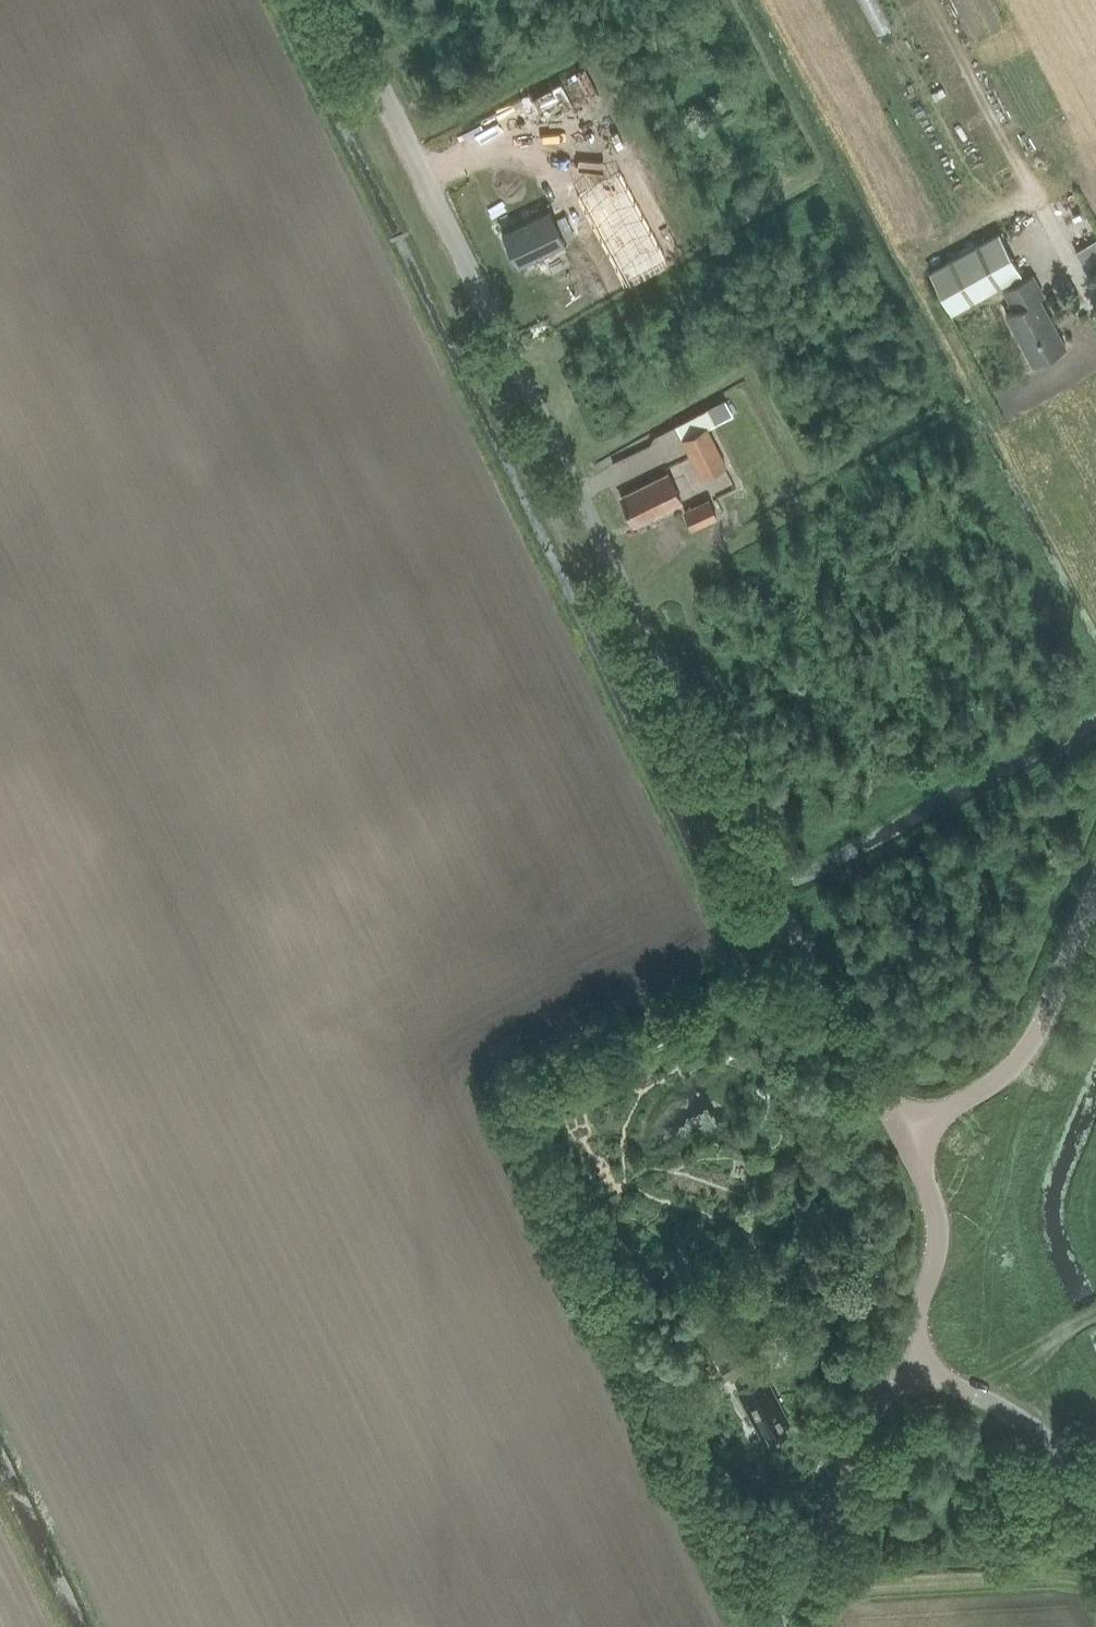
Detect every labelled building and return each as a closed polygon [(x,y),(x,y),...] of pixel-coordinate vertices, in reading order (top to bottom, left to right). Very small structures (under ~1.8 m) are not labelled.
[(546,126),(535,102),(520,109),(530,132),(546,126)] [(578,196),(624,283),(667,261),(620,173),(578,196)] [(547,210),(501,236),(520,270),(567,244),(547,210)] [(953,314),(1022,275),(999,233),(929,272),(953,314)] [(1095,264),(1095,240),(1075,248),(1084,269),(1095,264)] [(1032,365),(1065,348),(1040,298),(1044,296),(1033,276),(1004,292),(1015,312),(1007,316),(1032,365)] [(724,402),(708,410),(715,424),(731,415),(724,402)] [(707,426),(681,439),(701,478),(727,464),(707,426)] [(668,476),(626,496),(620,499),(630,520),(636,517),(638,522),(680,502),(668,476)] [(708,498),(683,510),(691,529),(717,517),(708,498)] [(732,1326),(708,1339),(729,1380),(760,1364),(750,1345),(743,1348),(732,1326)] [(784,1426),(789,1423),(768,1379),(740,1393),(761,1438),(769,1434),(771,1439),(787,1432),(784,1426)]
